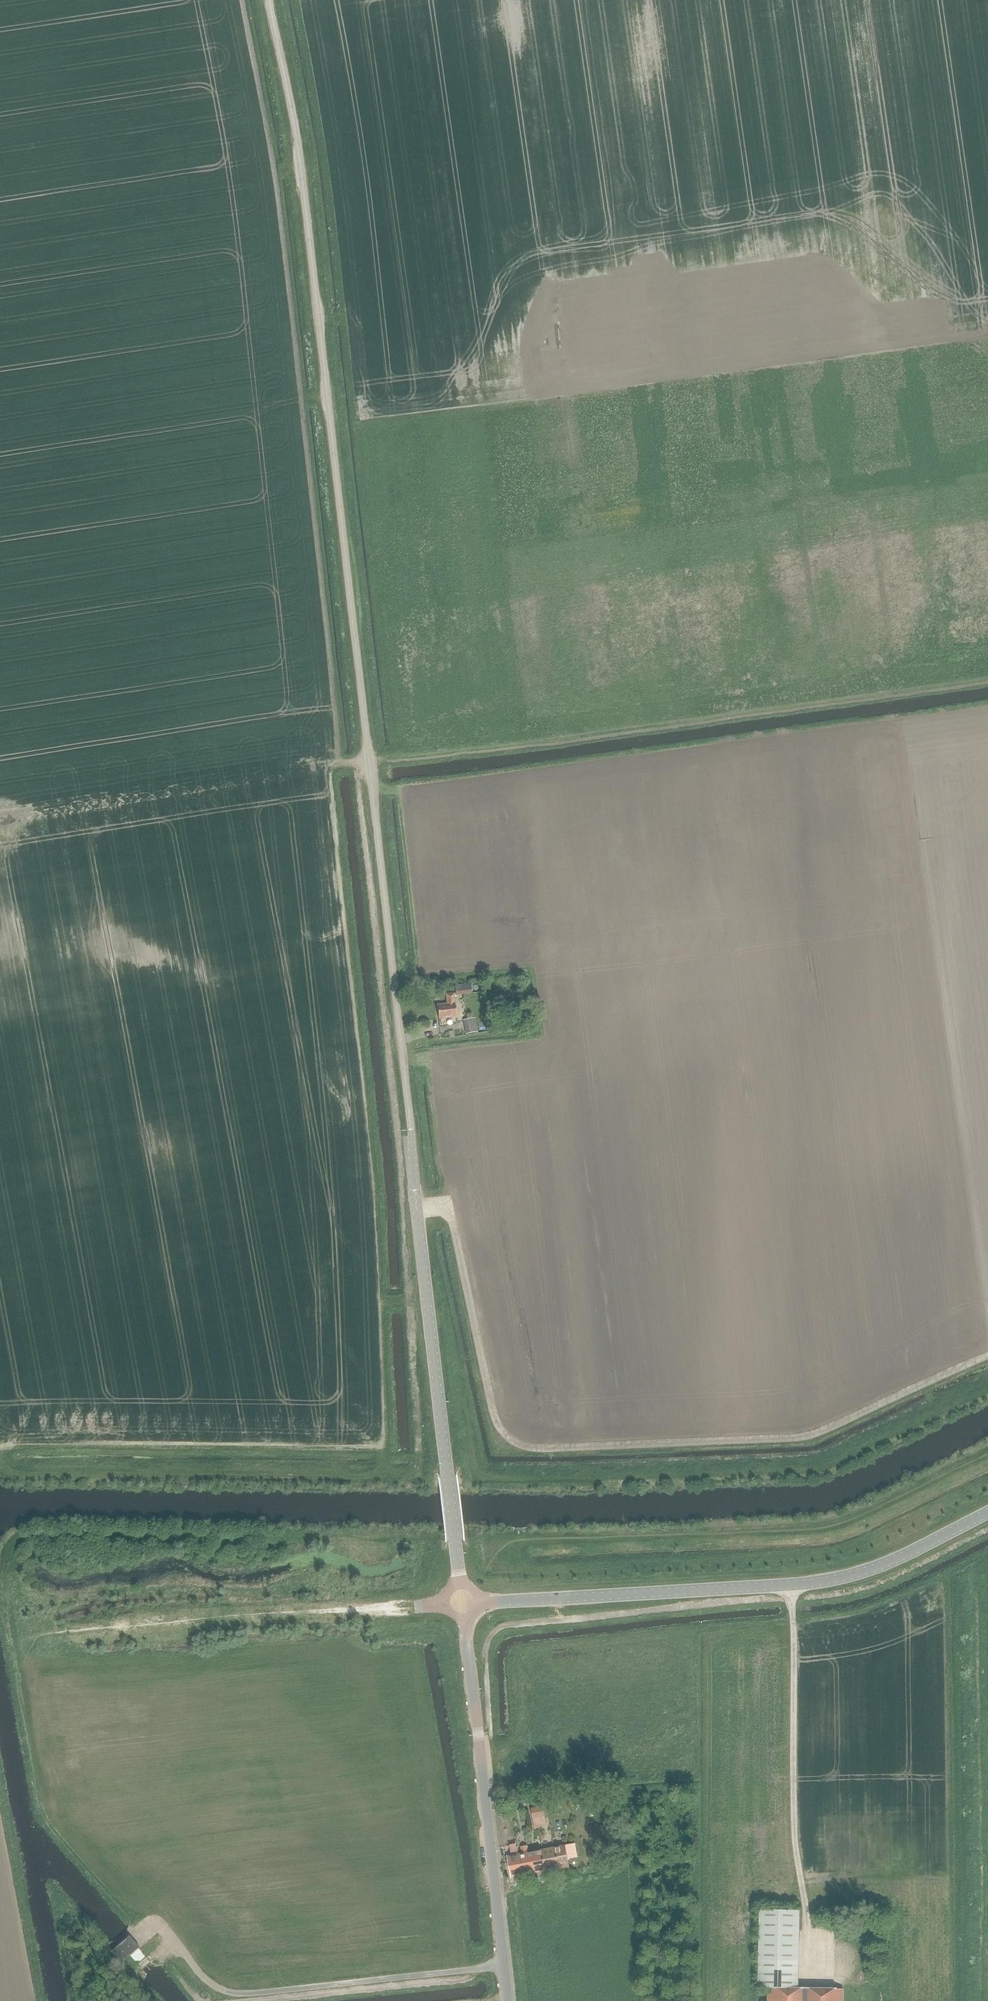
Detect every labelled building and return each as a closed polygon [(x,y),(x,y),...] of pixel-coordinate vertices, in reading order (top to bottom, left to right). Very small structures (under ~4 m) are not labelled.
[(456,992),(472,990),(471,984),(455,986),(456,992)] [(439,1019),(457,1017),(454,994),(446,995),(447,1004),(437,1005),(439,1019)] [(475,1018),(463,1021),(466,1034),(478,1032),(475,1018)] [(576,1795),(567,1797),(569,1809),(575,1808),(575,1804),(577,1804),(576,1795)] [(518,1804),(510,1805),(511,1813),(520,1811),(518,1804)] [(534,1819),(545,1817),(543,1806),(532,1808),(534,1819)] [(506,1808),(497,1809),(499,1816),(507,1815),(506,1808)] [(606,1809),(589,1811),(590,1817),(606,1815),(606,1809)] [(520,1853),(519,1853),(517,1843),(510,1844),(512,1854),(508,1855),(512,1876),(522,1874),(521,1865),(522,1865),(520,1853)] [(570,1865),(569,1860),(578,1858),(576,1844),(566,1845),(566,1844),(555,1846),(558,1858),(559,1858),(561,1867),(570,1865)] [(531,1863),(529,1851),(527,1845),(521,1846),(522,1852),(520,1853),(522,1865),(521,1865),(522,1874),(536,1871),(535,1862),(531,1863)] [(547,1870),(561,1867),(559,1858),(558,1858),(555,1846),(543,1848),(547,1870)] [(536,1871),(547,1870),(543,1848),(529,1851),(531,1863),(535,1862),(536,1871)] [(768,1989),(768,2000),(844,2000),(844,1988),(799,1987),(801,1911),(760,1910),(758,1989),(768,1989)] [(111,1951),(122,1962),(139,1947),(129,1936),(111,1951)]
